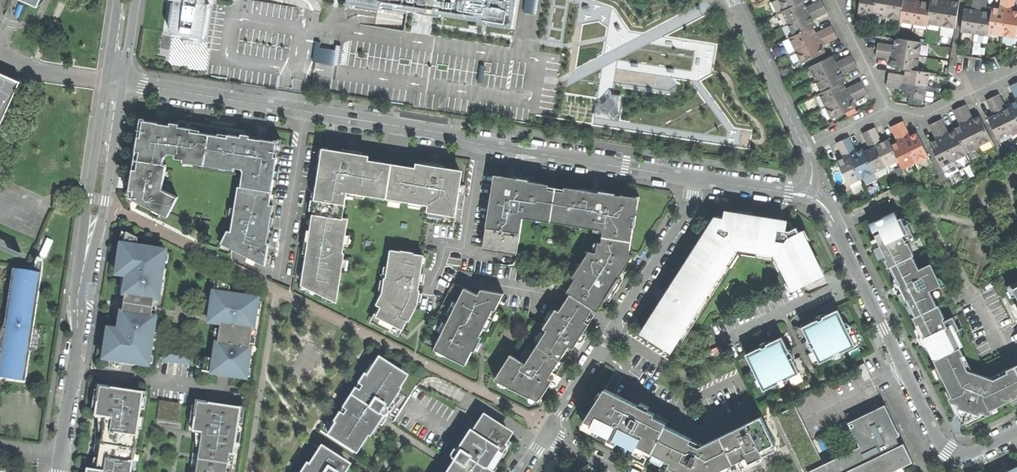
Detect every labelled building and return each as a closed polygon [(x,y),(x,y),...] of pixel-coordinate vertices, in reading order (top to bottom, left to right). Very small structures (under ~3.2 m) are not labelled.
[(204,39),(209,5),(205,5),(206,0),(171,0),(175,1),(170,34),(204,39)] [(348,3),(381,8),(382,6),(419,11),(419,6),(429,8),(428,12),(434,13),(434,11),(444,13),(443,15),(480,20),(479,23),(513,28),(518,0),(348,0),(348,3)] [(783,10),(802,1),(804,0),(778,0),(783,10)] [(787,23),(823,6),(820,0),(819,0),(807,5),(805,7),(802,1),(783,10),(781,11),(787,23)] [(873,12),(875,0),(861,0),(859,15),(872,17),(873,12)] [(887,14),(889,0),(875,0),(873,12),(887,14)] [(901,16),(904,0),(889,0),(887,14),(901,16)] [(914,24),(918,0),(904,0),(901,16),(900,22),(914,24)] [(927,26),(928,24),(931,3),(925,2),(925,0),(918,0),(914,24),(927,26)] [(942,27),(946,0),(932,0),(931,3),(928,24),(942,27)] [(940,36),(951,38),(953,28),(956,28),(960,3),(953,2),(953,0),(946,0),(942,27),(940,36)] [(975,33),(981,0),(974,0),(972,7),(972,10),(965,9),(962,31),(975,33)] [(986,12),(986,10),(988,0),(981,0),(975,33),(989,35),(989,34),(993,13),(986,12)] [(1003,36),(1009,0),(1001,0),(1000,7),(1000,10),(993,9),(993,13),(989,34),(1003,36)] [(1015,0),(1009,0),(1003,36),(1016,38),(1016,34),(1016,12),(1013,12),(1014,8),(1015,0)] [(812,26),(814,25),(811,19),(813,18),(826,12),(823,6),(787,23),(793,35),(812,26)] [(789,37),(795,50),(833,32),(830,25),(818,31),(815,32),(812,26),(793,35),(789,37)] [(795,50),(787,54),(793,66),(824,52),(821,45),(823,44),(836,38),(833,32),(795,50)] [(891,44),(878,42),(877,49),(919,56),(922,42),(896,38),(895,45),(891,44)] [(314,60),(339,64),(341,50),(316,46),(314,60)] [(917,70),(919,56),(877,49),(876,56),(889,59),(892,59),(891,66),(906,68),(917,70)] [(808,67),(814,80),(854,61),(850,54),(838,60),(835,61),(832,55),(808,67)] [(854,61),(814,80),(820,92),(841,82),(844,81),(841,74),(843,73),(857,67),(854,61)] [(597,84),(600,92),(615,88),(612,76),(608,77),(605,65),(597,67),(601,83),(597,84)] [(901,74),(889,72),(887,79),(927,86),(929,72),(917,70),(906,68),(905,74),(901,74)] [(20,84),(0,76),(0,128),(20,84)] [(925,99),(927,86),(887,79),(886,86),(899,88),(902,89),(901,95),(925,99)] [(818,93),(824,105),(863,87),(860,81),(847,87),(844,88),(841,82),(820,92),(818,93)] [(863,87),(824,105),(831,118),(854,107),(851,101),(853,100),(866,94),(863,87)] [(993,97),(1010,133),(1016,130),(1016,116),(1013,107),(1007,109),(1005,106),(999,94),(993,97)] [(998,139),(1010,133),(993,97),(986,100),(992,112),(994,116),(988,118),(998,139)] [(966,105),(960,108),(979,146),(992,140),(980,117),(974,120),(972,117),(966,105)] [(966,152),(979,146),(960,108),(953,111),(959,123),(961,126),(955,129),(956,131),(966,152)] [(942,119),(936,122),(955,160),(967,154),(966,152),(956,131),(950,134),(948,132),(942,119)] [(221,243),(266,265),(269,243),(264,242),(266,233),(267,226),(272,227),(273,223),(274,218),(268,217),(277,158),(275,157),(277,141),(262,140),(262,142),(263,142),(263,144),(259,144),(256,144),(256,140),(244,139),(244,137),(229,135),(228,137),(191,131),(192,129),(177,126),(177,129),(174,128),(175,126),(171,126),(170,128),(163,127),(163,129),(160,129),(157,128),(157,126),(159,126),(159,123),(144,121),(141,138),(138,138),(132,179),(130,190),(135,191),(133,200),(168,217),(178,197),(168,193),(169,186),(163,185),(167,166),(164,166),(165,157),(170,154),(176,155),(176,159),(242,168),(246,174),(245,187),(241,187),(238,207),(235,206),(231,231),(228,230),(221,243)] [(903,121),(897,124),(915,162),(928,156),(916,133),(911,136),(909,133),(903,121)] [(942,167),(955,160),(936,122),(929,125),(935,138),(937,140),(930,143),(942,167)] [(902,169),(915,162),(897,124),(891,127),(896,139),(898,142),(891,145),(899,162),(902,169)] [(875,127),(868,130),(887,168),(899,162),(891,145),(888,140),(883,142),(882,139),(875,127)] [(875,174),(887,168),(868,130),(862,133),(868,145),(870,148),(864,151),(874,172),(875,174)] [(849,137),(843,140),(861,178),(874,172),(864,151),(863,149),(857,152),(856,150),(849,137)] [(849,185),(861,178),(843,140),(837,143),(843,156),(844,158),(837,162),(849,185)] [(331,298),(337,299),(344,254),(342,253),(342,247),(344,247),(348,219),(343,218),(347,191),(373,195),(374,192),(403,197),(402,200),(430,204),(428,217),(445,220),(444,223),(454,225),(461,178),(459,177),(460,171),(444,168),(444,170),(432,168),(418,166),(417,171),(387,166),(387,163),(373,161),(373,164),(368,163),(368,157),(357,156),(356,158),(351,157),(346,156),(347,154),(343,154),(343,152),(319,149),(308,213),(307,213),(303,241),(310,241),(310,247),(309,253),(301,252),(296,280),(318,291),(324,292),(324,294),(331,298)] [(615,284),(628,264),(624,262),(629,255),(634,226),(631,226),(636,198),(588,190),(579,188),(578,192),(571,191),(571,193),(543,188),(543,187),(536,186),(536,182),(522,180),(503,177),(501,187),(494,186),(491,206),(494,206),(493,214),(490,214),(486,235),(489,236),(487,248),(517,253),(523,217),(528,214),(567,220),(567,222),(601,228),(605,233),(602,242),(599,242),(597,252),(590,251),(584,260),(587,261),(568,291),(596,309),(600,304),(602,305),(615,284)] [(934,359),(936,358),(971,342),(963,327),(960,329),(954,316),(945,321),(944,318),(956,312),(943,284),(942,284),(931,264),(932,262),(920,237),(916,239),(908,223),(905,224),(902,218),(898,219),(894,211),(870,224),(880,245),(884,253),(883,254),(895,280),(898,279),(903,291),(906,296),(903,298),(920,331),(922,330),(923,332),(924,334),(927,333),(926,336),(926,338),(929,343),(926,345),(934,359)] [(793,286),(794,289),(824,275),(808,241),(806,241),(801,231),(800,231),(797,227),(794,228),(791,222),(787,222),(786,226),(780,225),(775,224),(776,220),(762,217),(751,215),(751,216),(744,216),(738,215),(738,213),(735,213),(734,216),(726,214),(725,217),(717,215),(706,232),(708,234),(699,249),(701,250),(686,276),(683,275),(674,287),(656,315),(652,312),(648,318),(652,321),(644,334),(682,359),(732,284),(731,283),(736,275),(734,274),(745,258),(756,260),(756,258),(771,261),(785,290),(793,286)] [(122,362),(147,366),(164,253),(123,233),(113,303),(104,366),(121,369),(122,362)] [(13,241),(8,239),(4,248),(21,257),(27,246),(14,240),(13,241)] [(382,323),(401,332),(403,329),(407,319),(409,320),(418,303),(419,291),(417,291),(418,285),(419,284),(421,274),(424,256),(414,254),(414,253),(402,251),(402,252),(392,250),(387,279),(386,279),(384,293),(379,303),(379,305),(373,317),(383,321),(382,323)] [(13,274),(12,274),(5,325),(3,329),(0,335),(0,337),(3,339),(0,356),(0,379),(24,382),(25,379),(41,278),(40,278),(41,275),(42,265),(42,263),(38,260),(36,265),(35,265),(31,274),(13,271),(13,274)] [(244,377),(255,299),(215,279),(208,326),(201,371),(244,377)] [(423,343),(466,364),(473,350),(475,351),(480,343),(483,337),(480,336),(493,309),(496,310),(505,293),(481,289),(479,294),(453,282),(423,343)] [(586,321),(588,318),(565,303),(560,312),(557,309),(544,328),(537,322),(514,357),(511,355),(495,379),(539,401),(547,390),(553,380),(549,377),(552,373),(556,375),(578,342),(590,324),(586,321)] [(812,346),(819,362),(831,356),(832,358),(835,358),(840,357),(843,353),(844,351),(845,350),(856,344),(850,331),(851,330),(852,327),(851,324),(848,322),(845,321),(838,308),(828,314),(825,313),(822,313),(819,314),(816,317),(815,320),(802,326),(810,342),(813,340),(814,342),(815,344),(812,346)] [(787,378),(800,372),(793,356),(789,358),(788,355),(787,353),(790,351),(783,335),(746,353),(752,366),(751,367),(750,370),(751,373),(753,376),(757,376),(763,389),(775,383),(776,385),(779,385),(787,381),(788,380),(787,378)] [(1016,365),(1009,351),(983,363),(972,341),(971,342),(936,358),(959,404),(971,409),(983,413),(1016,397),(1016,367),(1016,365)] [(164,359),(188,363),(190,351),(166,347),(164,359)] [(320,430),(357,453),(368,435),(370,437),(378,424),(382,418),(385,418),(387,416),(388,413),(387,410),(397,417),(409,398),(398,391),(407,378),(369,354),(320,430)] [(858,365),(865,379),(872,376),(864,362),(858,365)] [(650,456),(652,451),(666,424),(669,419),(606,388),(583,422),(612,436),(650,456)] [(141,396),(99,390),(95,418),(103,420),(102,426),(97,464),(96,471),(130,471),(141,396)] [(156,420),(177,423),(180,405),(159,402),(156,420)] [(896,469),(913,460),(907,449),(904,442),(901,443),(897,436),(900,434),(885,403),(866,413),(867,415),(863,417),(862,414),(848,422),(860,446),(824,463),(795,405),(776,414),(804,471),(898,471),(896,469)] [(196,405),(192,433),(201,435),(199,445),(195,471),(230,471),(239,411),(196,405)] [(761,415),(703,444),(702,442),(666,424),(652,451),(671,460),(669,465),(684,471),(722,471),(721,468),(752,454),(750,450),(754,448),(759,446),(761,449),(775,442),(761,415)] [(485,419),(473,436),(471,435),(459,454),(458,454),(455,452),(452,456),(452,459),(452,461),(456,464),(451,471),(490,471),(497,461),(495,460),(497,455),(500,457),(504,449),(503,448),(511,435),(485,419)] [(349,467),(311,442),(292,471),(345,471),(349,467)]
